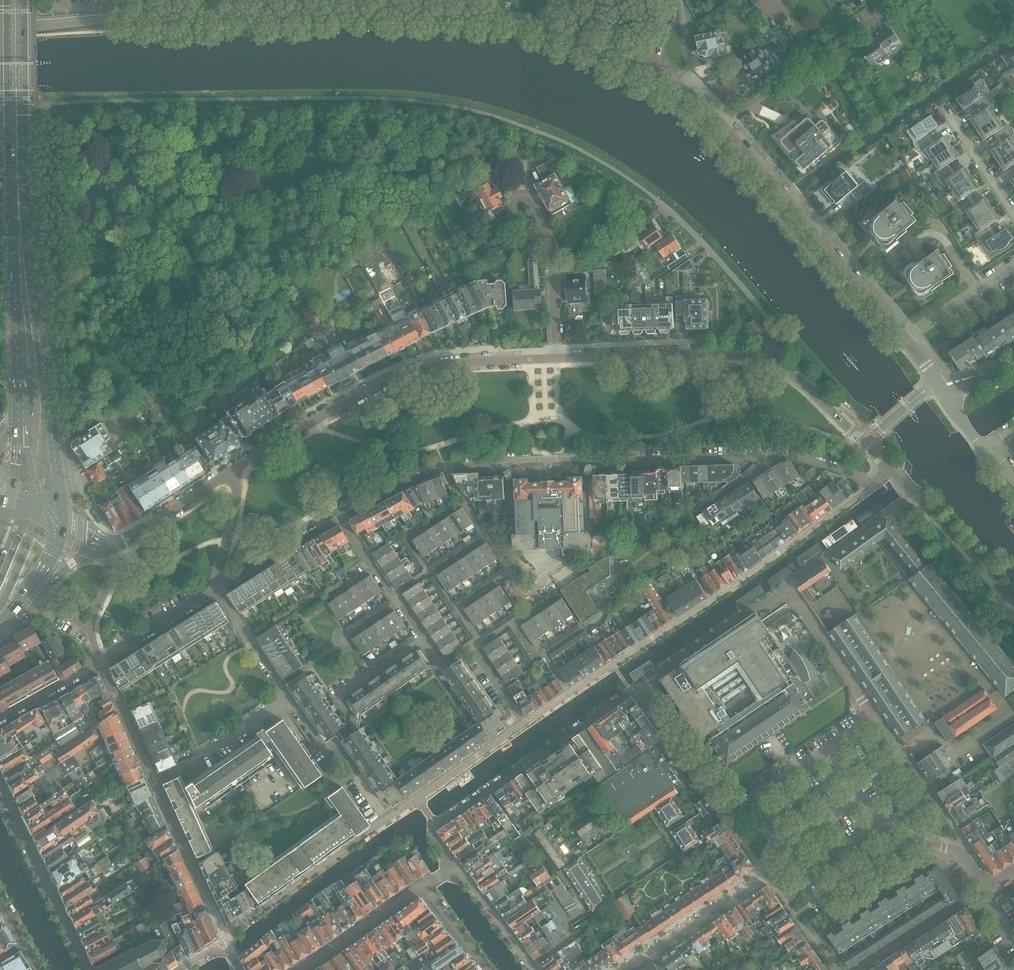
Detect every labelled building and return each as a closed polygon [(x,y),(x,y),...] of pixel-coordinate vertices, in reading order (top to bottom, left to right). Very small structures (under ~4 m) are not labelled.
[(36,17),(37,17),(37,16),(37,0),(0,0),(0,17),(36,17)] [(699,48),(698,50),(699,54),(701,56),(704,55),(707,57),(713,55),(714,57),(726,55),(724,47),(725,47),(723,41),(721,32),(697,37),(700,48),(699,48)] [(881,46),(892,38),(888,33),(872,44),(873,45),(862,53),(870,64),(886,53),(881,46)] [(747,71),(746,72),(747,73),(745,74),(749,81),(751,80),(752,81),(756,78),(756,79),(758,77),(773,67),(767,59),(772,55),(767,47),(755,55),(753,52),(747,57),(749,60),(742,64),(747,71)] [(959,97),(956,99),(963,110),(976,102),(979,107),(992,98),(990,91),(987,88),(988,88),(985,83),(983,81),(976,86),(973,88),(972,88),(971,88),(970,88),(969,88),(968,88),(966,89),(965,89),(965,90),(964,90),(963,91),(962,92),(961,93),(961,94),(960,95),(960,96),(959,97)] [(1002,84),(998,86),(990,92),(990,91),(992,98),(1005,89),(1002,84)] [(979,107),(982,112),(970,120),(977,130),(997,117),(990,107),(995,104),(994,104),(992,98),(979,107)] [(864,116),(857,120),(863,130),(870,126),(864,116)] [(914,127),(907,132),(908,131),(915,141),(914,142),(916,148),(929,139),(926,134),(938,126),(931,116),(928,118),(927,118),(926,118),(924,118),(923,118),(922,119),(920,119),(920,120),(919,120),(917,121),(917,122),(916,123),(915,124),(915,125),(915,126),(914,127)] [(997,117),(977,130),(984,141),(996,132),(999,137),(1013,128),(1008,124),(1003,127),(997,117)] [(782,127),(774,134),(782,144),(796,161),(801,167),(804,171),(810,165),(838,142),(838,141),(839,141),(839,140),(839,139),(839,138),(838,137),(825,122),(825,121),(824,121),(823,121),(823,120),(822,120),(821,121),(820,121),(815,125),(811,120),(811,119),(810,119),(809,118),(808,118),(807,118),(807,119),(806,119),(805,119),(799,125),(797,127),(791,119),(782,127)] [(1002,142),(990,150),(997,161),(1013,150),(1013,143),(1011,138),(1013,135),(1013,133),(1013,128),(999,137),(1002,142)] [(929,139),(916,148),(921,152),(921,153),(925,150),(932,160),(952,147),(945,136),(933,144),(929,139)] [(932,160),(938,170),(934,173),(936,179),(950,170),(947,165),(959,157),(952,147),(932,160)] [(493,150),(492,159),(506,161),(507,151),(493,150)] [(997,161),(1004,171),(1013,165),(1013,150),(997,161)] [(492,159),(478,169),(481,174),(492,167),(506,169),(506,161),(492,159)] [(539,191),(534,194),(540,204),(544,201),(552,215),(579,200),(571,186),(564,188),(557,175),(559,173),(551,160),(536,168),(544,181),(540,183),(538,182),(536,183),(536,185),(535,185),(539,191)] [(950,170),(936,179),(941,183),(941,184),(946,181),(952,191),(972,177),(965,167),(953,175),(950,170)] [(829,183),(821,190),(829,199),(831,197),(835,203),(837,204),(851,193),(852,194),(857,202),(873,192),(865,181),(858,185),(846,171),(830,185),(829,183)] [(959,200),(954,203),(955,204),(957,210),(970,201),(967,196),(979,188),(972,177),(952,191),(959,200)] [(498,198),(501,197),(496,187),(490,190),(486,183),(483,184),(480,179),(469,185),(477,198),(474,199),(482,214),(490,209),(493,214),(504,208),(498,198)] [(911,226),(917,221),(912,215),(914,214),(904,202),(902,204),(898,198),(887,207),(886,206),(875,215),(876,215),(877,216),(871,221),(868,217),(861,223),(871,235),(875,232),(880,236),(877,241),(886,251),(892,246),(890,243),(896,238),(897,240),(907,231),(906,230),(911,226)] [(970,201),(957,210),(961,214),(962,214),(966,211),(973,221),(992,208),(986,198),(973,206),(970,201)] [(979,231),(975,234),(977,240),(990,231),(987,227),(999,218),(992,208),(973,221),(979,231)] [(644,222),(629,233),(633,238),(635,236),(639,242),(642,239),(648,248),(647,248),(649,250),(656,246),(656,245),(661,241),(660,240),(663,237),(661,234),(653,224),(648,227),(644,222)] [(990,231),(977,240),(982,245),(986,242),(993,252),(996,250),(997,250),(998,250),(999,250),(1001,250),(1002,249),(1003,249),(1004,249),(1005,248),(1006,247),(1007,246),(1008,245),(1009,244),(1009,243),(1009,242),(1010,241),(1013,239),(1006,228),(994,236),(990,231)] [(682,249),(680,247),(681,246),(673,234),(667,238),(666,236),(663,237),(660,240),(661,241),(656,245),(656,246),(664,258),(671,253),(671,254),(671,253),(675,251),(675,250),(676,252),(682,249)] [(377,237),(372,240),(375,246),(380,243),(377,237)] [(535,244),(528,245),(529,260),(536,259),(535,244)] [(356,248),(359,254),(364,251),(361,245),(356,248)] [(914,263),(915,264),(909,268),(907,266),(900,270),(908,282),(913,280),(916,285),(911,289),(917,297),(918,298),(919,299),(920,299),(921,299),(922,299),(923,299),(924,299),(925,299),(928,297),(925,293),(931,289),(932,290),(932,291),(944,283),(943,282),(954,274),(950,268),(952,266),(944,254),(942,255),(938,249),(926,257),(925,255),(914,263)] [(690,259),(672,271),(673,271),(687,271),(687,269),(696,269),(690,259)] [(537,262),(528,262),(529,291),(512,292),(513,310),(515,310),(517,311),(520,311),(522,309),(533,309),(533,303),(540,303),(539,290),(538,290),(537,276),(538,276),(538,275),(537,275),(537,262)] [(402,263),(398,266),(401,273),(406,270),(402,263)] [(650,279),(642,267),(642,268),(642,269),(642,270),(642,271),(642,272),(641,272),(641,273),(640,273),(639,273),(638,273),(637,273),(636,272),(637,274),(644,284),(650,279)] [(395,282),(401,278),(397,271),(390,275),(395,282)] [(567,276),(567,280),(566,280),(567,299),(568,299),(569,303),(588,302),(586,275),(567,276)] [(474,280),(463,285),(477,312),(488,306),(475,281),(474,280)] [(475,281),(488,306),(493,306),(493,307),(495,306),(497,309),(503,309),(504,306),(505,306),(505,292),(504,283),(503,283),(501,280),(495,280),(493,283),(486,284),(486,280),(475,281)] [(454,282),(449,284),(452,291),(466,317),(477,312),(463,285),(457,289),(454,282)] [(449,284),(438,290),(441,296),(455,322),(466,317),(452,291),(449,284)] [(441,296),(431,301),(444,327),(455,322),(441,296)] [(713,311),(712,300),(707,300),(699,301),(699,296),(677,296),(678,319),(686,319),(686,320),(688,320),(689,328),(708,327),(707,311),(713,311)] [(667,304),(659,304),(660,329),(660,332),(662,333),(668,333),(669,332),(669,329),(674,329),(674,328),(673,304),(673,297),(666,297),(667,304)] [(416,313),(407,317),(418,339),(433,332),(420,308),(418,309),(412,298),(405,302),(411,312),(415,310),(416,313)] [(653,304),(646,305),(647,330),(647,332),(648,334),(655,333),(656,332),(656,329),(660,329),(659,304),(659,298),(653,298),(653,304)] [(430,302),(420,308),(433,332),(444,327),(431,301),(430,302)] [(629,330),(634,330),(633,305),(619,306),(613,310),(610,313),(610,322),(614,325),(619,325),(620,331),(620,333),(621,335),(628,334),(629,333),(629,330)] [(642,333),(642,330),(647,330),(646,305),(633,305),(634,330),(634,333),(635,334),(641,334),(642,333)] [(357,307),(347,313),(350,318),(360,312),(357,307)] [(999,324),(1010,341),(1013,339),(1013,314),(999,324)] [(418,339),(407,317),(406,316),(394,323),(394,322),(406,345),(414,341),(418,339)] [(311,317),(309,321),(310,327),(314,330),(318,329),(320,325),(318,318),(315,317),(311,317)] [(764,330),(756,320),(750,326),(758,335),(764,330)] [(386,326),(374,333),(386,355),(386,356),(393,352),(406,345),(394,322),(392,321),(387,324),(386,326)] [(1010,341),(999,324),(975,340),(984,355),(986,357),(995,351),(994,349),(1000,345),(1001,347),(1010,341)] [(365,338),(348,347),(360,369),(370,363),(371,363),(386,355),(374,333),(365,338)] [(984,355),(975,340),(974,337),(949,354),(959,369),(960,368),(967,366),(970,364),(968,362),(974,358),(975,361),(984,355)] [(360,369),(348,347),(343,349),(340,343),(333,347),(348,375),(360,369)] [(329,356),(325,358),(337,381),(348,375),(333,347),(326,350),(329,356)] [(322,353),(312,359),(326,386),(326,387),(337,381),(325,358),(322,353)] [(302,365),(305,370),(304,370),(316,392),(326,386),(312,359),(302,365)] [(316,392),(304,370),(301,366),(291,372),(306,397),(316,392)] [(283,380),(283,381),(296,402),(296,403),(306,397),(291,372),(292,373),(287,376),(288,378),(283,380)] [(257,380),(249,385),(270,419),(278,414),(279,414),(279,413),(266,393),(257,380)] [(288,408),(296,402),(283,381),(274,387),(275,388),(287,408),(288,408)] [(268,421),(267,421),(270,419),(249,385),(230,397),(235,406),(225,412),(227,416),(220,420),(220,422),(221,422),(223,427),(224,426),(227,432),(228,434),(231,433),(233,436),(235,439),(234,439),(235,440),(241,437),(243,436),(245,437),(250,434),(250,431),(266,422),(266,421),(267,421),(267,422),(268,421)] [(275,388),(266,393),(279,413),(287,408),(287,409),(287,408),(275,388)] [(219,422),(195,438),(194,439),(196,441),(192,443),(206,465),(206,464),(211,461),(238,444),(235,440),(234,439),(235,439),(233,436),(231,433),(228,434),(227,432),(224,426),(223,427),(221,422),(220,422),(220,420),(219,421),(219,422)] [(71,446),(70,446),(75,454),(76,454),(80,461),(81,462),(84,467),(85,468),(86,468),(94,462),(94,463),(111,452),(116,448),(113,443),(115,441),(113,439),(106,444),(105,441),(110,438),(100,423),(88,430),(89,432),(80,438),(79,437),(71,442),(72,442),(71,446)] [(184,449),(173,455),(190,481),(204,472),(203,471),(206,469),(208,468),(206,464),(206,465),(192,443),(191,444),(188,444),(184,446),(184,449)] [(150,455),(157,466),(154,468),(170,493),(180,487),(164,462),(163,462),(157,451),(150,455)] [(173,456),(164,462),(180,487),(190,481),(173,455),(173,456)] [(109,456),(103,459),(108,466),(113,462),(112,462),(109,457),(109,456)] [(754,482),(753,482),(764,499),(765,499),(775,492),(780,498),(786,494),(782,488),(797,478),(801,485),(804,483),(789,459),(783,464),(782,463),(781,464),(769,473),(768,472),(767,473),(754,482)] [(97,463),(86,470),(95,484),(106,477),(97,463)] [(726,482),(727,484),(732,481),(737,478),(741,475),(736,470),(734,471),(734,464),(716,465),(716,482),(717,482),(726,482)] [(741,475),(741,476),(744,479),(757,466),(754,464),(741,475)] [(695,490),(695,483),(699,482),(699,465),(690,466),(690,490),(695,490)] [(707,465),(699,465),(699,482),(704,482),(704,489),(708,489),(707,465)] [(716,482),(716,465),(707,465),(708,489),(712,489),(712,482),(716,482)] [(690,466),(681,466),(681,468),(683,491),(687,491),(687,495),(691,495),(690,490),(690,466)] [(154,468),(145,473),(161,499),(170,493),(154,468)] [(681,468),(669,469),(669,490),(670,490),(675,490),(675,501),(679,501),(679,507),(683,506),(683,491),(681,468)] [(812,468),(805,474),(809,479),(815,474),(815,472),(812,468)] [(659,469),(656,472),(656,473),(657,473),(657,490),(658,490),(663,490),(663,506),(667,506),(667,514),(671,512),(670,490),(669,490),(669,469),(659,469)] [(845,480),(845,479),(843,477),(842,476),(825,470),(825,471),(828,475),(834,482),(847,498),(854,493),(845,480)] [(645,473),(644,474),(645,495),(645,501),(658,501),(658,490),(657,490),(657,473),(656,473),(651,473),(650,471),(646,471),(645,473)] [(612,499),(620,498),(619,474),(618,474),(617,472),(613,473),(612,474),(612,475),(607,475),(608,499),(607,499),(608,503),(608,510),(613,510),(613,501),(612,499)] [(621,474),(619,474),(620,498),(628,498),(628,501),(627,501),(628,509),(633,509),(633,498),(632,474),(626,474),(625,472),(621,472),(621,474)] [(634,472),(633,474),(632,474),(633,498),(633,509),(646,509),(645,501),(645,495),(644,474),(638,474),(638,473),(637,472),(634,472)] [(145,473),(136,479),(153,505),(161,499),(145,473)] [(474,474),(468,474),(469,494),(466,494),(466,495),(466,494),(469,500),(472,499),(472,494),(475,494),(475,501),(480,500),(479,477),(479,473),(478,473),(478,474),(475,474),(474,474)] [(600,475),(594,475),(596,524),(601,524),(601,503),(608,503),(607,499),(608,499),(607,475),(606,475),(606,474),(604,473),(601,473),(600,475)] [(457,474),(454,474),(454,476),(457,484),(466,494),(469,494),(468,474),(467,474),(465,474),(462,474),(457,474)] [(441,476),(414,487),(429,509),(431,508),(429,502),(437,499),(440,504),(443,503),(441,497),(449,494),(449,495),(449,494),(452,493),(450,487),(447,488),(442,476),(441,476)] [(491,477),(492,499),(505,499),(504,476),(491,477)] [(492,499),(491,477),(479,477),(480,500),(492,499)] [(547,482),(544,482),(544,483),(528,483),(528,479),(516,480),(516,492),(516,494),(516,496),(516,501),(517,518),(506,518),(506,536),(514,536),(514,549),(537,549),(537,548),(540,548),(562,548),(562,547),(565,547),(565,548),(588,547),(588,532),(584,532),(583,498),(583,489),(582,478),(570,478),(570,482),(554,482),(554,481),(552,482),(552,483),(547,483),(547,482)] [(136,479),(127,485),(144,510),(153,505),(136,479)] [(750,482),(742,487),(752,503),(760,498),(750,482)] [(834,482),(827,486),(840,504),(847,498),(834,482)] [(127,484),(116,491),(119,496),(124,503),(136,522),(145,517),(144,510),(127,485),(127,484)] [(827,486),(820,492),(833,509),(840,504),(827,486)] [(414,487),(404,492),(414,507),(420,504),(430,520),(434,517),(428,509),(429,509),(414,487)] [(742,487),(734,492),(744,507),(752,503),(742,487)] [(805,501),(808,499),(802,491),(796,496),(799,500),(803,505),(814,522),(821,517),(811,503),(808,505),(805,501)] [(415,509),(414,507),(404,492),(395,497),(409,519),(414,526),(418,523),(413,516),(410,511),(415,509)] [(734,492),(727,497),(737,512),(744,507),(734,492)] [(814,495),(827,513),(833,509),(820,492),(814,495)] [(814,501),(811,503),(821,517),(827,513),(814,495),(813,493),(810,495),(814,501)] [(109,501),(100,507),(112,527),(115,531),(125,527),(122,522),(114,509),(124,503),(119,496),(110,502),(109,501)] [(395,497),(386,502),(397,518),(402,515),(404,518),(405,521),(407,525),(403,527),(405,531),(414,526),(409,519),(395,497)] [(727,497),(719,501),(731,520),(739,515),(737,512),(727,497)] [(795,499),(788,504),(791,507),(797,503),(795,499)] [(719,501),(711,506),(721,522),(723,525),(731,520),(719,501)] [(392,521),(397,518),(386,502),(377,506),(388,523),(396,536),(400,534),(395,526),(392,521)] [(124,503),(114,509),(122,522),(125,527),(136,522),(124,503)] [(878,503),(855,519),(858,525),(882,509),(878,503)] [(803,505),(794,511),(806,528),(814,522),(803,505)] [(377,506),(368,511),(379,528),(383,525),(392,538),(396,536),(388,523),(377,506)] [(711,506),(704,511),(704,512),(711,523),(714,527),(721,522),(711,506)] [(463,508),(455,512),(466,529),(473,524),(463,508)] [(798,533),(787,518),(784,520),(777,510),(775,512),(778,517),(778,518),(781,522),(793,537),(798,533)] [(382,533),(379,528),(368,511),(359,516),(378,545),(382,543),(378,538),(379,534),(382,533)] [(794,511),(787,517),(787,518),(798,533),(806,528),(794,511)] [(455,512),(448,517),(459,533),(466,529),(455,512)] [(711,523),(704,512),(697,517),(703,526),(711,523)] [(766,518),(769,524),(766,526),(780,546),(786,542),(776,526),(774,524),(775,523),(770,515),(766,518)] [(906,515),(900,519),(906,528),(912,523),(906,515)] [(352,519),(351,523),(361,537),(366,535),(374,548),(378,545),(359,516),(352,520),(352,519)] [(448,517),(441,522),(452,538),(459,533),(448,517)] [(887,520),(834,558),(834,559),(841,569),(880,542),(910,579),(925,566),(892,526),(888,521),(887,520)] [(855,528),(851,521),(842,527),(847,533),(855,528)] [(441,522),(434,526),(445,543),(452,538),(441,522)] [(781,522),(776,526),(786,542),(793,537),(781,522)] [(646,524),(634,524),(634,533),(637,532),(646,527),(646,524)] [(331,531),(344,552),(348,550),(345,545),(350,542),(340,526),(331,531)] [(427,531),(438,548),(445,543),(434,526),(427,531)] [(766,526),(766,527),(761,531),(774,551),(780,546),(766,526)] [(828,536),(820,542),(825,549),(833,543),(847,533),(842,527),(828,536)] [(331,531),(322,536),(333,553),(337,550),(340,554),(344,552),(331,531)] [(427,531),(420,536),(431,552),(438,548),(427,531)] [(761,531),(755,535),(768,555),(774,551),(761,531)] [(753,533),(748,538),(762,560),(768,555),(755,535),(754,535),(753,533)] [(322,536),(316,540),(331,564),(334,562),(329,555),(333,553),(332,553),(333,553),(322,536)] [(424,557),(431,552),(420,536),(413,540),(424,557)] [(689,538),(677,545),(680,549),(691,542),(689,538)] [(748,538),(742,542),(744,545),(745,545),(757,564),(762,560),(748,538)] [(316,539),(308,544),(325,570),(327,573),(334,569),(331,564),(316,540),(316,539)] [(392,546),(397,542),(395,539),(373,553),(396,589),(413,578),(406,567),(411,563),(407,557),(402,561),(392,546)] [(487,542),(486,542),(486,543),(480,547),(491,564),(497,559),(498,559),(487,542)] [(308,544),(301,548),(318,574),(318,575),(325,570),(308,544)] [(737,554),(734,549),(735,549),(732,544),(728,547),(727,547),(744,573),(750,568),(740,552),(737,554)] [(794,559),(796,562),(794,563),(797,568),(821,551),(816,544),(794,559)] [(728,554),(729,555),(724,558),(737,578),(744,573),(727,547),(728,547),(726,545),(722,547),(725,552),(728,554)] [(742,551),(740,552),(750,568),(757,564),(745,545),(744,545),(740,549),(742,551)] [(480,547),(473,552),(484,568),(491,564),(480,547)] [(301,548),(295,552),(308,573),(312,578),(318,574),(301,548)] [(473,552),(466,557),(477,573),(484,568),(473,552)] [(286,558),(299,578),(307,573),(294,553),(290,555),(286,558)] [(565,596),(564,596),(583,623),(601,612),(587,591),(610,575),(610,558),(609,557),(608,556),(607,556),(606,556),(605,556),(588,568),(591,571),(588,573),(587,572),(561,590),(565,596)] [(466,557),(459,561),(469,578),(477,573),(466,557)] [(286,558),(278,563),(291,583),(299,578),(286,558)] [(347,566),(342,570),(343,571),(344,573),(345,573),(346,572),(347,572),(346,572),(348,571),(350,570),(350,569),(351,569),(352,569),(351,568),(353,567),(354,567),(353,567),(355,566),(356,566),(357,564),(357,565),(358,564),(359,563),(360,563),(362,562),(360,558),(355,561),(353,559),(346,564),(347,566)] [(716,565),(715,564),(712,559),(708,561),(713,570),(709,573),(708,573),(720,590),(728,584),(717,567),(716,566),(716,565)] [(717,567),(728,584),(735,579),(723,559),(715,564),(716,565),(716,566),(717,567)] [(459,561),(451,566),(462,582),(469,578),(459,561)] [(278,563),(270,568),(283,588),(285,592),(293,586),(291,583),(278,563)] [(790,563),(765,581),(769,588),(794,570),(790,563)] [(909,580),(1005,696),(1013,690),(1013,665),(999,647),(965,606),(930,563),(925,566),(910,579),(909,580)] [(796,585),(801,592),(831,571),(826,564),(796,585)] [(451,566),(444,571),(455,587),(462,582),(451,566)] [(709,573),(705,566),(696,571),(701,578),(712,595),(720,590),(708,573),(709,573)] [(270,568),(262,573),(274,593),(283,588),(270,568)] [(444,571),(437,576),(448,592),(455,587),(444,571)] [(262,573),(253,578),(266,599),(274,593),(262,573)] [(371,575),(364,580),(375,596),(382,591),(371,575)] [(253,578),(245,583),(258,604),(266,599),(253,578)] [(697,579),(689,584),(700,602),(708,598),(697,579)] [(339,587),(340,586),(341,586),(342,585),(344,584),(344,583),(344,584),(343,582),(342,582),(341,580),(342,580),(341,580),(327,589),(330,593),(331,593),(332,591),(333,592),(333,591),(335,590),(337,588),(337,589),(337,588),(339,587)] [(364,580),(357,585),(368,601),(375,596),(364,580)] [(673,619),(665,606),(665,605),(650,581),(640,587),(647,597),(665,625),(673,619)] [(245,583),(237,589),(250,609),(258,604),(245,583)] [(403,594),(408,601),(424,590),(420,583),(403,594)] [(689,584),(682,589),(693,607),(700,602),(689,584)] [(357,585),(350,589),(361,606),(368,601),(357,585)] [(500,586),(493,590),(504,607),(511,602),(511,603),(511,602),(500,585),(500,586)] [(760,585),(735,601),(740,609),(765,592),(760,585)] [(631,592),(638,603),(647,597),(640,587),(631,592)] [(237,589),(229,594),(232,599),(242,614),(250,609),(237,589)] [(350,589),(343,594),(354,610),(361,606),(350,589)] [(682,589),(674,593),(685,612),(693,607),(682,589)] [(424,590),(408,601),(413,608),(429,597),(424,590)] [(493,590),(486,595),(497,611),(504,607),(493,590)] [(674,593),(667,598),(678,616),(685,612),(674,593)] [(343,594),(336,599),(347,615),(354,610),(343,594)] [(486,595),(479,600),(490,616),(497,611),(486,595)] [(413,608),(418,615),(434,604),(429,597),(413,608)] [(336,599),(329,604),(340,620),(347,615),(336,599)] [(562,599),(555,603),(567,619),(573,615),(562,599)] [(479,600),(472,605),(483,621),(490,616),(479,600)] [(213,604),(209,607),(221,627),(230,622),(225,614),(224,613),(221,608),(217,602),(213,604)] [(555,603),(549,608),(560,624),(567,619),(555,603)] [(418,615),(422,622),(439,611),(434,604),(418,615)] [(472,605),(465,609),(476,626),(483,621),(472,605)] [(629,606),(621,611),(629,623),(637,618),(629,606)] [(209,607),(200,612),(213,632),(221,627),(209,607)] [(549,608),(542,612),(553,629),(560,624),(549,608)] [(648,613),(646,614),(657,629),(663,625),(653,609),(648,613)] [(395,611),(388,615),(399,632),(406,627),(395,611)] [(439,611),(422,622),(427,629),(443,618),(439,611)] [(200,612),(192,617),(205,638),(213,632),(200,612)] [(542,612),(535,617),(546,633),(553,629),(542,612)] [(681,664),(682,665),(679,667),(660,679),(701,740),(711,734),(713,737),(710,739),(726,762),(725,762),(727,765),(730,763),(750,749),(756,745),(768,737),(780,729),(811,708),(809,706),(793,683),(790,685),(788,682),(792,679),(804,684),(810,680),(809,676),(808,672),(807,669),(805,665),(804,661),(801,658),(799,655),(796,652),(793,649),(789,660),(764,624),(762,620),(756,612),(681,664)] [(791,612),(774,624),(777,629),(796,619),(791,612)] [(225,614),(151,660),(156,668),(169,688),(242,642),(230,622),(225,614)] [(607,619),(605,621),(606,622),(606,623),(613,618),(611,614),(608,616),(607,619)] [(645,637),(657,629),(646,614),(621,630),(632,646),(643,639),(646,637),(645,637)] [(388,615),(381,620),(392,636),(399,632),(388,615)] [(829,632),(828,632),(842,652),(844,656),(861,681),(863,683),(865,687),(900,738),(926,721),(855,615),(847,620),(829,632)] [(192,617),(184,622),(197,643),(205,638),(192,617)] [(535,617),(528,622),(539,638),(546,633),(535,617)] [(427,629),(432,636),(448,625),(443,618),(427,629)] [(381,620),(374,625),(385,641),(392,636),(381,620)] [(184,622),(176,627),(189,648),(197,643),(184,622)] [(260,642),(259,643),(262,647),(286,631),(287,630),(282,622),(257,638),(260,642)] [(541,643),(538,638),(539,638),(528,622),(521,626),(536,647),(541,643)] [(617,624),(611,629),(625,650),(632,646),(621,630),(617,624)] [(374,625),(367,630),(378,646),(385,641),(374,625)] [(448,625),(432,636),(436,643),(453,632),(448,625)] [(625,650),(611,629),(608,625),(601,629),(603,630),(605,629),(608,633),(609,633),(612,636),(608,638),(619,654),(625,650)] [(11,671),(8,666),(26,657),(23,652),(34,646),(38,644),(41,643),(32,628),(29,627),(15,635),(14,638),(15,640),(0,649),(0,654),(0,677),(11,671)] [(176,627),(168,633),(180,653),(189,648),(176,627)] [(602,635),(599,630),(597,631),(596,629),(592,632),(593,634),(596,633),(602,642),(613,658),(619,654),(608,638),(605,640),(602,635)] [(367,630),(360,634),(371,651),(378,646),(367,630)] [(267,654),(268,655),(291,639),(286,631),(262,647),(265,651),(267,654)] [(453,632),(436,643),(441,650),(457,639),(453,632)] [(66,653),(55,633),(40,641),(60,678),(64,676),(65,677),(81,667),(74,656),(60,665),(56,658),(66,653)] [(168,633),(160,638),(172,658),(180,653),(168,633)] [(360,634),(353,639),(364,655),(371,651),(360,634)] [(500,637),(483,648),(488,655),(505,644),(500,637)] [(160,638),(151,643),(164,664),(172,658),(160,638)] [(272,662),(273,663),(297,647),(291,639),(268,655),(270,659),(271,659),(272,662)] [(457,639),(441,650),(446,657),(462,646),(457,639)] [(602,642),(597,646),(608,662),(613,658),(602,642)] [(151,643),(143,648),(156,669),(164,664),(151,643)] [(38,644),(34,646),(43,661),(46,659),(38,644)] [(505,644),(488,655),(493,662),(509,651),(505,644)] [(594,646),(587,650),(599,667),(606,663),(594,646)] [(297,647),(273,663),(276,667),(278,670),(278,671),(302,655),(297,647)] [(143,648),(135,653),(148,674),(156,669),(143,648)] [(386,671),(387,672),(381,677),(380,676),(370,683),(370,684),(364,688),(363,687),(353,694),(354,695),(345,701),(357,718),(362,715),(365,719),(368,717),(364,711),(374,703),(379,709),(385,705),(380,699),(391,691),(396,698),(401,694),(397,687),(408,680),(412,686),(418,682),(414,676),(419,672),(425,668),(429,674),(432,672),(428,666),(432,663),(421,648),(414,653),(413,652),(403,660),(404,661),(397,665),(397,664),(386,671)] [(587,650),(580,655),(592,672),(599,667),(587,650)] [(514,658),(509,651),(493,662),(498,669),(514,658)] [(135,653),(127,658),(140,679),(148,674),(135,653)] [(302,655),(278,671),(281,675),(284,679),(308,663),(302,655)] [(580,655),(573,660),(585,677),(592,672),(580,655)] [(127,658),(119,663),(132,684),(140,679),(127,658)] [(519,666),(514,658),(498,669),(502,677),(519,666)] [(474,680),(469,673),(470,673),(463,662),(462,663),(459,659),(445,670),(440,673),(442,676),(447,673),(454,684),(450,687),(454,693),(459,690),(466,701),(462,704),(466,710),(470,707),(482,723),(476,727),(471,721),(466,725),(470,731),(459,739),(455,733),(449,737),(453,743),(442,751),(438,744),(432,749),(436,755),(425,763),(421,756),(415,760),(420,767),(409,774),(404,768),(399,772),(403,778),(397,782),(385,766),(390,763),(386,757),(381,760),(374,749),(378,746),(374,740),(370,743),(362,733),(367,729),(365,726),(360,730),(360,729),(345,740),(347,743),(346,744),(353,754),(354,754),(359,760),(358,761),(365,771),(366,770),(371,777),(370,777),(377,788),(378,787),(380,791),(377,793),(382,801),(387,798),(393,807),(400,802),(401,803),(414,794),(413,793),(419,789),(420,790),(430,783),(430,782),(436,777),(437,778),(447,771),(446,770),(453,765),(454,766),(464,759),(463,758),(470,754),(470,755),(481,747),(480,746),(486,742),(487,743),(500,734),(499,733),(506,728),(499,719),(504,716),(504,715),(498,708),(495,711),(492,707),(493,706),(486,696),(485,697),(481,690),(482,689),(475,679),(474,680)] [(573,660),(566,665),(577,682),(585,677),(573,660)] [(59,679),(49,662),(0,689),(0,712),(59,679)] [(647,662),(627,676),(632,683),(652,670),(647,662)] [(114,675),(117,681),(121,691),(132,684),(119,663),(111,669),(114,675)] [(566,665),(559,669),(570,686),(577,682),(566,665)] [(823,665),(818,668),(821,673),(827,670),(823,665)] [(523,672),(519,666),(502,677),(507,684),(524,673),(523,672)] [(541,688),(540,689),(548,702),(556,696),(545,678),(542,680),(534,670),(535,670),(533,667),(523,673),(526,677),(530,673),(541,688)] [(293,688),(295,691),(294,692),(302,702),(303,701),(307,708),(306,708),(313,719),(314,718),(319,724),(318,725),(325,735),(326,735),(328,738),(335,734),(343,728),(348,724),(346,721),(341,725),(333,713),(338,710),(334,705),(329,708),(322,697),(326,694),(322,688),(318,691),(310,680),(315,677),(312,674),(308,677),(304,672),(287,684),(291,689),(293,688)] [(548,676),(545,678),(556,696),(558,695),(557,695),(565,690),(554,674),(549,678),(548,676)] [(84,683),(82,685),(90,699),(91,700),(93,699),(96,698),(99,704),(100,703),(107,698),(107,699),(109,698),(109,697),(98,675),(84,683)] [(82,685),(75,689),(83,703),(84,703),(86,706),(85,707),(87,708),(92,716),(93,716),(98,713),(96,709),(94,711),(91,706),(92,705),(90,701),(91,700),(90,699),(82,685)] [(532,685),(527,689),(531,694),(540,707),(548,702),(540,689),(536,691),(532,685)] [(942,717),(943,717),(935,723),(948,742),(955,737),(956,737),(998,708),(985,688),(942,717)] [(75,689),(68,693),(81,712),(91,729),(97,724),(99,723),(93,716),(92,716),(87,708),(85,707),(86,706),(84,703),(83,703),(75,689)] [(524,691),(519,694),(531,713),(540,707),(531,694),(527,697),(524,691)] [(68,693),(59,698),(73,723),(81,736),(91,729),(81,712),(68,693)] [(515,697),(519,703),(516,705),(524,717),(531,713),(519,694),(515,697)] [(632,697),(619,706),(625,714),(626,713),(627,714),(630,712),(631,713),(636,719),(645,714),(632,697)] [(59,698),(49,703),(58,720),(63,729),(73,723),(59,698)] [(107,698),(100,703),(104,709),(112,704),(109,698),(107,699),(107,698)] [(149,702),(130,711),(134,720),(153,711),(149,702)] [(49,703),(39,708),(51,729),(53,733),(54,733),(63,729),(58,720),(49,703)] [(98,713),(93,716),(99,723),(115,711),(112,704),(104,709),(98,713)] [(614,737),(625,729),(620,723),(628,717),(627,714),(626,713),(625,714),(619,706),(612,711),(596,722),(614,748),(615,747),(619,754),(623,751),(625,754),(631,750),(628,746),(623,749),(614,737)] [(27,713),(11,723),(18,732),(33,723),(36,727),(39,726),(41,730),(47,727),(37,708),(27,713)] [(99,723),(97,724),(98,728),(100,731),(101,735),(102,736),(102,737),(105,744),(101,745),(106,755),(109,754),(112,752),(130,744),(127,738),(122,727),(119,721),(120,721),(118,718),(115,711),(99,723)] [(153,711),(134,720),(138,729),(157,720),(153,711)] [(632,722),(632,723),(625,728),(632,737),(640,731),(651,722),(645,714),(636,719),(632,722)] [(257,736),(184,787),(188,795),(194,808),(194,807),(195,807),(203,801),(271,754),(264,744),(268,741),(270,740),(303,787),(320,775),(304,751),(302,748),(281,719),(264,731),(263,729),(257,733),(256,734),(256,735),(257,736)] [(157,720),(138,729),(141,737),(161,729),(157,720)] [(596,722),(589,727),(580,733),(610,777),(628,766),(626,763),(636,756),(631,750),(625,754),(623,751),(619,754),(615,747),(614,748),(596,722)] [(640,731),(632,737),(638,745),(657,731),(651,722),(640,731)] [(0,743),(0,760),(22,747),(30,742),(38,737),(49,731),(47,727),(41,730),(39,726),(36,727),(33,723),(18,732),(9,737),(0,743)] [(2,771),(2,772),(7,781),(8,784),(54,756),(58,753),(62,750),(68,746),(81,736),(73,723),(63,729),(54,733),(53,733),(52,734),(56,740),(46,747),(45,746),(37,753),(36,752),(29,757),(12,767),(11,766),(2,771)] [(11,723),(3,728),(9,737),(18,732),(11,723)] [(983,744),(992,758),(993,758),(1013,744),(1013,723),(983,744)] [(58,753),(54,756),(58,762),(59,764),(58,765),(63,772),(65,776),(69,773),(80,766),(73,755),(93,741),(101,735),(100,731),(98,728),(97,724),(91,729),(81,736),(68,746),(62,750),(58,753)] [(9,737),(3,728),(0,730),(0,743),(9,737)] [(161,729),(141,737),(145,746),(165,737),(161,729)] [(638,745),(631,750),(636,756),(662,738),(657,731),(638,745)] [(915,739),(910,731),(900,738),(905,745),(909,743),(915,739)] [(610,778),(610,777),(580,733),(573,738),(574,740),(570,743),(569,741),(561,746),(562,748),(543,762),(541,760),(516,778),(525,792),(528,796),(528,795),(538,809),(540,812),(593,775),(600,785),(595,788),(610,778)] [(165,737),(145,746),(149,755),(169,746),(165,737)] [(626,763),(628,766),(610,777),(610,778),(595,788),(613,815),(623,829),(656,808),(672,798),(682,791),(683,792),(688,788),(687,788),(694,783),(687,772),(684,768),(671,750),(671,749),(663,738),(663,739),(662,738),(636,756),(626,763)] [(0,760),(0,767),(1,768),(1,769),(2,771),(11,766),(12,767),(29,757),(36,752),(30,742),(22,747),(0,760)] [(114,757),(111,758),(114,765),(115,765),(114,764),(135,755),(130,744),(112,752),(114,757)] [(169,746),(149,755),(153,764),(173,755),(177,753),(173,744),(169,746)] [(993,758),(999,767),(1009,761),(1013,758),(1013,744),(993,758)] [(949,769),(956,764),(943,745),(920,761),(917,763),(930,782),(939,776),(941,779),(951,772),(949,769)] [(115,765),(114,765),(117,771),(109,775),(110,779),(119,775),(139,766),(135,755),(114,764),(115,765)] [(168,768),(177,764),(175,760),(173,755),(153,764),(157,773),(158,773),(168,768)] [(8,784),(8,785),(9,785),(8,785),(13,794),(58,765),(59,764),(58,762),(54,756),(8,784)] [(104,757),(95,762),(98,767),(106,762),(104,757)] [(1013,773),(1013,768),(1009,761),(999,767),(993,771),(1001,783),(1011,776),(1011,777),(1011,776),(1013,773)] [(58,765),(13,794),(14,796),(13,796),(19,807),(31,799),(35,796),(34,796),(42,792),(45,789),(46,789),(53,784),(50,781),(63,772),(58,765)] [(80,766),(69,773),(74,782),(80,778),(85,775),(80,766)] [(139,766),(119,775),(124,786),(144,776),(139,766)] [(92,770),(87,773),(91,779),(96,776),(92,770)] [(998,779),(993,771),(989,773),(994,781),(998,779)] [(85,775),(80,778),(86,787),(93,782),(91,779),(87,773),(85,775)] [(961,778),(964,776),(962,773),(950,781),(952,784),(956,782),(961,778)] [(96,776),(91,779),(93,782),(96,787),(101,784),(96,776)] [(124,786),(123,787),(128,796),(130,794),(131,796),(149,787),(144,776),(124,786)] [(177,777),(162,784),(196,858),(211,851),(186,797),(181,787),(177,777)] [(516,778),(509,782),(523,802),(529,798),(528,796),(525,792),(516,778)] [(938,793),(941,798),(942,799),(943,801),(943,802),(957,793),(958,795),(968,788),(969,790),(973,787),(975,786),(976,787),(980,785),(978,782),(974,784),(972,781),(966,785),(961,778),(956,782),(952,784),(945,788),(938,793),(938,794),(938,793)] [(509,782),(502,788),(514,805),(518,810),(525,806),(523,802),(509,782)] [(19,807),(18,807),(19,807),(20,809),(19,809),(20,809),(22,816),(38,805),(51,797),(58,792),(63,789),(60,784),(55,788),(53,784),(46,789),(45,789),(42,792),(34,796),(35,796),(31,799),(19,807)] [(339,815),(244,884),(259,905),(355,836),(369,826),(368,825),(341,786),(338,788),(326,797),(338,813),(339,815)] [(128,796),(126,796),(128,801),(130,800),(133,807),(152,795),(149,787),(131,796),(130,794),(128,796)] [(965,795),(970,792),(974,789),(973,787),(969,790),(968,788),(958,795),(957,793),(943,802),(949,810),(963,801),(967,799),(965,795)] [(520,814),(518,810),(514,805),(502,788),(495,792),(507,810),(506,811),(510,816),(514,813),(517,816),(520,814)] [(38,805),(22,816),(23,816),(24,818),(27,825),(37,818),(37,817),(44,812),(42,808),(50,803),(52,806),(67,796),(63,789),(58,792),(51,797),(38,805)] [(133,815),(131,816),(132,817),(155,802),(152,795),(133,807),(134,807),(137,810),(132,813),(133,815)] [(487,802),(489,804),(499,819),(509,833),(516,828),(492,795),(485,799),(487,802)] [(973,795),(970,797),(972,800),(965,805),(963,801),(949,810),(954,817),(978,801),(973,795)] [(37,818),(27,825),(33,838),(46,830),(43,826),(50,821),(50,822),(74,806),(71,800),(72,800),(70,796),(69,797),(45,814),(38,818),(37,818)] [(672,798),(656,808),(658,811),(662,817),(678,807),(672,798)] [(708,802),(705,798),(696,804),(698,807),(700,810),(701,812),(704,816),(713,809),(710,805),(709,804),(708,802)] [(485,799),(475,805),(488,824),(490,826),(499,819),(489,804),(487,802),(485,799)] [(92,828),(105,820),(91,800),(54,824),(46,830),(33,838),(40,852),(81,825),(85,832),(92,828)] [(980,805),(978,801),(954,817),(958,824),(959,824),(972,815),(977,812),(975,809),(977,807),(980,805)] [(155,802),(132,817),(134,821),(141,816),(143,819),(159,809),(155,802)] [(475,805),(468,810),(478,825),(481,829),(488,824),(475,805)] [(662,817),(666,823),(666,824),(668,827),(684,816),(678,807),(662,817)] [(143,819),(141,820),(143,824),(137,829),(134,825),(135,824),(130,826),(135,834),(139,832),(162,816),(159,809),(143,819)] [(531,813),(531,814),(524,818),(526,821),(540,812),(538,809),(531,813)] [(475,827),(478,825),(468,810),(462,815),(466,821),(468,825),(475,834),(478,831),(477,831),(478,830),(475,827)] [(584,842),(607,826),(597,812),(574,828),(584,842)] [(162,816),(139,832),(141,834),(147,830),(150,834),(165,824),(162,816)] [(135,838),(120,817),(115,821),(120,828),(116,830),(121,837),(123,836),(127,840),(128,839),(130,841),(130,842),(135,838)] [(468,825),(466,821),(463,824),(459,817),(438,831),(445,841),(468,825)] [(988,834),(983,826),(983,825),(979,818),(962,829),(966,836),(978,852),(987,846),(982,838),(988,834)] [(982,838),(987,846),(993,854),(1013,840),(1013,826),(1010,820),(988,834),(982,838)] [(687,821),(671,832),(673,835),(674,835),(678,842),(694,831),(687,821)] [(717,840),(716,840),(721,836),(720,836),(728,830),(722,821),(705,834),(707,837),(709,840),(706,842),(709,846),(717,840)] [(81,825),(40,852),(44,860),(57,852),(57,851),(85,832),(81,825)] [(468,825),(445,841),(451,849),(466,838),(470,835),(470,836),(475,834),(468,825)] [(544,825),(530,835),(556,872),(570,862),(544,825)] [(166,826),(144,840),(151,850),(171,837),(166,826)] [(76,852),(98,837),(92,828),(85,832),(57,851),(57,852),(44,860),(49,871),(77,852),(76,852)] [(491,844),(462,863),(469,871),(492,855),(493,855),(514,841),(521,836),(516,828),(509,833),(491,844)] [(708,848),(707,849),(710,853),(733,836),(728,830),(720,836),(721,836),(716,840),(717,840),(709,846),(707,847),(708,848)] [(682,848),(684,851),(700,841),(694,831),(678,842),(682,848)] [(466,838),(451,849),(456,855),(473,844),(474,844),(487,837),(484,833),(469,842),(466,838)] [(521,836),(514,841),(524,857),(532,851),(521,836)] [(733,836),(710,853),(712,855),(721,848),(724,852),(737,842),(733,836)] [(152,850),(159,862),(162,860),(177,850),(171,837),(151,850),(152,850)] [(473,844),(456,855),(462,863),(491,844),(487,837),(474,844),(473,844)] [(993,854),(1003,869),(1013,862),(1013,840),(993,854)] [(492,855),(469,871),(474,877),(505,858),(502,854),(509,849),(512,854),(510,855),(512,859),(514,857),(517,862),(524,857),(514,841),(493,855),(492,855)] [(404,842),(399,845),(419,878),(430,871),(423,860),(421,861),(420,858),(421,858),(420,855),(417,849),(413,851),(407,842),(406,843),(404,842)] [(737,842),(724,852),(726,854),(720,859),(719,858),(716,861),(719,865),(741,848),(737,842)] [(399,854),(399,856),(393,860),(409,885),(419,878),(399,845),(398,845),(394,847),(398,855),(399,854)] [(987,846),(978,852),(981,858),(993,875),(1003,869),(993,854),(987,846)] [(732,864),(745,854),(741,848),(719,865),(720,867),(730,860),(732,863),(731,864),(732,863),(732,864)] [(163,864),(154,868),(156,871),(181,860),(177,850),(162,860),(163,864)] [(215,851),(215,852),(199,863),(198,862),(204,876),(205,876),(224,863),(223,861),(228,857),(225,853),(222,856),(218,850),(216,852),(215,851)] [(77,852),(49,871),(54,880),(55,883),(58,889),(88,869),(77,852)] [(113,853),(107,856),(111,864),(117,860),(113,853)] [(731,864),(734,868),(734,869),(740,877),(755,867),(745,854),(732,864),(732,863),(731,864)] [(58,890),(62,898),(91,879),(103,871),(99,865),(104,862),(107,868),(112,865),(111,864),(107,856),(97,863),(88,869),(58,889),(58,890)] [(144,857),(135,863),(141,872),(150,866),(144,857)] [(375,857),(369,861),(372,866),(379,862),(375,857)] [(508,863),(508,862),(505,858),(474,877),(480,885),(506,869),(510,866),(508,863)] [(582,861),(580,858),(564,868),(571,879),(587,868),(582,861)] [(181,860),(156,871),(158,875),(167,871),(168,874),(185,867),(181,860)] [(384,865),(385,868),(384,869),(399,892),(409,885),(393,860),(392,860),(384,865)] [(205,876),(204,876),(210,888),(230,875),(228,873),(234,869),(231,865),(228,868),(224,863),(205,876)] [(542,865),(529,873),(538,886),(551,877),(542,865)] [(728,865),(722,869),(723,871),(732,883),(740,877),(734,869),(732,871),(728,865)] [(939,866),(929,872),(939,887),(940,888),(949,882),(939,866)] [(164,876),(160,878),(163,885),(188,874),(185,867),(168,874),(170,878),(166,880),(164,876)] [(366,868),(355,876),(357,880),(376,907),(387,899),(375,881),(366,868)] [(587,868),(571,879),(578,889),(594,879),(592,875),(592,876),(587,868)] [(381,878),(375,881),(387,899),(399,892),(384,869),(378,873),(381,878)] [(504,880),(511,875),(506,869),(480,885),(486,892),(504,880)] [(723,871),(712,878),(720,890),(732,883),(723,871)] [(928,871),(919,877),(929,893),(939,887),(929,872),(928,871)] [(188,874),(163,885),(166,893),(175,889),(192,881),(188,874)] [(543,882),(548,890),(544,893),(546,896),(554,891),(563,885),(558,877),(556,874),(543,882)] [(247,880),(246,879),(244,876),(238,880),(237,878),(233,880),(230,875),(210,888),(215,901),(216,901),(227,894),(237,887),(236,884),(240,882),(241,883),(245,880),(245,881),(247,880)] [(701,881),(703,884),(700,886),(708,898),(720,890),(712,878),(710,880),(708,877),(701,881)] [(919,877),(910,882),(920,899),(929,893),(919,877)] [(71,916),(76,927),(100,913),(99,912),(106,908),(102,901),(107,899),(111,905),(129,894),(137,907),(141,905),(132,891),(138,888),(132,878),(110,892),(110,893),(98,900),(98,899),(71,916)] [(91,879),(62,898),(66,907),(87,894),(93,890),(96,887),(91,879)] [(594,879),(578,889),(585,899),(600,889),(596,882),(594,879)] [(341,880),(332,885),(335,890),(344,904),(356,922),(365,915),(347,887),(341,880)] [(357,880),(347,887),(365,915),(376,907),(357,880)] [(506,887),(508,885),(504,880),(486,892),(494,903),(507,895),(507,894),(510,892),(506,887)] [(175,889),(177,893),(168,897),(169,900),(178,896),(179,898),(195,890),(192,881),(175,889)] [(910,882),(901,888),(911,904),(920,899),(910,882)] [(949,882),(940,888),(945,896),(950,903),(959,897),(949,882)] [(329,908),(332,913),(331,913),(330,912),(328,912),(342,933),(354,923),(356,922),(344,904),(337,910),(327,895),(335,890),(332,885),(326,888),(317,895),(327,910),(329,908)] [(563,885),(554,891),(558,897),(567,891),(563,885)] [(760,902),(764,908),(766,912),(780,903),(768,885),(760,891),(765,898),(760,902)] [(692,891),(689,893),(697,906),(708,898),(700,886),(696,888),(694,886),(690,889),(692,891)] [(507,895),(494,903),(500,911),(529,891),(522,887),(508,896),(507,894),(507,895)] [(901,888),(892,894),(902,910),(911,904),(901,888)] [(66,907),(71,916),(98,899),(98,900),(110,893),(110,892),(109,892),(107,889),(90,899),(87,894),(66,907)] [(226,923),(226,924),(231,925),(236,921),(254,908),(245,889),(234,896),(229,899),(227,894),(216,901),(215,901),(223,917),(223,918),(226,923)] [(600,889),(585,899),(590,908),(591,909),(593,912),(609,901),(607,899),(600,889)] [(181,902),(172,906),(173,909),(199,897),(195,890),(179,898),(181,902)] [(529,891),(500,911),(506,919),(528,903),(525,899),(533,893),(531,890),(529,891)] [(567,891),(558,897),(561,902),(570,896),(570,895),(567,891)] [(760,902),(765,898),(760,891),(750,897),(761,915),(762,914),(760,911),(764,908),(760,902)] [(679,896),(676,898),(686,913),(697,906),(689,893),(680,898),(680,897),(679,896)] [(625,894),(614,902),(625,918),(636,911),(634,908),(636,907),(634,903),(632,904),(625,894)] [(892,894),(883,900),(893,916),(902,910),(892,894)] [(570,896),(561,902),(565,908),(574,902),(571,898),(570,896)] [(945,896),(930,905),(935,913),(950,903),(945,896)] [(192,913),(191,911),(202,905),(199,897),(173,909),(175,912),(186,907),(187,909),(190,914),(192,913)] [(413,913),(411,914),(415,919),(428,908),(421,897),(408,906),(410,910),(411,909),(413,913)] [(750,897),(742,902),(753,917),(756,922),(760,919),(761,915),(750,897)] [(666,905),(676,920),(686,913),(676,898),(675,899),(676,901),(670,905),(669,903),(666,905)] [(312,900),(308,903),(332,940),(342,933),(328,912),(322,916),(312,900)] [(528,903),(506,919),(514,930),(514,929),(534,916),(549,906),(546,902),(539,908),(533,900),(528,904),(528,903)] [(883,900),(874,906),(884,922),(893,916),(883,900)] [(574,902),(565,908),(569,913),(578,907),(574,902)] [(758,931),(753,924),(750,919),(753,917),(742,902),(735,907),(749,927),(754,934),(758,931)] [(310,921),(308,922),(322,946),(323,947),(332,940),(308,903),(299,909),(304,917),(308,914),(313,921),(311,922),(310,921)] [(766,912),(765,913),(769,920),(785,910),(780,903),(766,912)] [(191,911),(192,913),(190,914),(194,921),(206,914),(202,905),(191,911)] [(666,905),(664,907),(665,909),(666,910),(664,911),(661,908),(653,914),(663,928),(676,920),(666,905)] [(930,905),(916,914),(921,922),(935,913),(930,905)] [(415,919),(411,914),(413,913),(411,909),(410,910),(408,906),(397,914),(405,926),(407,924),(408,925),(415,919)] [(559,935),(566,931),(549,906),(534,916),(538,923),(543,929),(548,936),(551,941),(555,947),(563,941),(559,935)] [(874,906),(864,912),(875,928),(884,922),(874,906)] [(578,907),(569,913),(573,919),(582,913),(578,907)] [(735,907),(725,914),(737,932),(741,929),(748,939),(754,934),(749,927),(735,907)] [(979,926),(967,907),(957,914),(969,933),(979,927),(979,926)] [(415,919),(408,925),(413,931),(435,916),(428,908),(415,919)] [(187,909),(187,910),(174,915),(176,920),(181,917),(184,926),(195,950),(206,943),(194,921),(190,914),(187,909)] [(304,929),(300,933),(312,953),(322,946),(308,922),(304,917),(299,909),(296,912),(301,920),(299,922),(304,929)] [(767,926),(770,930),(790,917),(785,910),(769,920),(765,923),(767,926)] [(864,912),(855,918),(866,934),(875,928),(864,912)] [(100,913),(76,927),(76,928),(77,930),(78,931),(81,939),(81,940),(107,926),(100,913)] [(194,921),(206,943),(216,937),(208,920),(209,920),(206,914),(194,921)] [(413,931),(408,925),(407,924),(405,926),(397,914),(392,917),(402,930),(405,928),(409,934),(413,931)] [(653,914),(651,915),(653,918),(641,926),(649,938),(663,928),(653,914)] [(737,939),(736,940),(739,945),(744,942),(737,932),(725,914),(714,921),(726,939),(733,934),(737,939)] [(916,914),(902,923),(907,931),(921,922),(916,914)] [(957,914),(947,920),(961,941),(970,935),(969,933),(957,914)] [(435,916),(413,931),(409,934),(406,936),(409,941),(412,939),(418,934),(424,941),(444,927),(443,925),(435,916)] [(534,916),(514,929),(519,936),(538,923),(534,916)] [(289,917),(279,925),(300,960),(312,953),(300,933),(289,917)] [(392,917),(384,923),(398,941),(406,936),(402,930),(392,917)] [(766,932),(766,933),(771,940),(775,937),(776,937),(795,924),(792,919),(791,918),(790,917),(770,930),(767,926),(763,928),(766,932)] [(4,933),(5,935),(9,932),(3,921),(1,918),(0,919),(0,936),(4,933)] [(855,918),(846,923),(856,940),(866,934),(855,918)] [(151,930),(146,921),(146,920),(135,926),(141,936),(151,930)] [(947,920),(913,942),(922,956),(923,955),(924,957),(934,959),(961,941),(947,920)] [(172,949),(171,947),(174,945),(169,935),(172,934),(164,921),(153,929),(159,939),(160,940),(167,949),(162,957),(171,950),(172,949)] [(714,921),(702,930),(708,939),(713,936),(715,938),(717,937),(720,942),(726,939),(714,921)] [(176,923),(171,925),(180,944),(186,956),(195,950),(184,926),(185,927),(179,930),(176,923)] [(394,952),(398,957),(405,952),(398,941),(384,923),(377,928),(390,946),(390,945),(390,946),(394,944),(398,950),(395,953),(394,952)] [(538,923),(519,936),(523,942),(543,929),(538,923)] [(627,931),(625,928),(624,928),(621,923),(617,926),(621,931),(616,935),(621,943),(623,942),(630,951),(643,942),(634,930),(631,933),(629,930),(627,931)] [(846,923),(837,929),(847,945),(856,940),(846,923)] [(902,923),(887,933),(892,940),(907,931),(902,923)] [(795,924),(776,937),(782,947),(801,933),(795,924)] [(282,936),(277,938),(278,939),(279,939),(284,947),(283,947),(294,964),(300,960),(279,925),(275,928),(277,930),(278,929),(282,936)] [(82,940),(83,943),(83,944),(88,953),(114,938),(107,926),(81,940),(82,941),(82,940)] [(629,930),(631,933),(634,930),(643,942),(648,939),(649,938),(641,926),(635,930),(633,927),(629,930)] [(444,927),(424,941),(430,948),(450,935),(444,927)] [(384,949),(390,946),(377,928),(369,934),(389,963),(396,957),(398,957),(394,952),(389,955),(384,949)] [(543,929),(523,942),(528,948),(544,937),(545,938),(548,936),(543,929)] [(837,929),(828,935),(838,951),(847,945),(837,929)] [(279,939),(278,939),(277,938),(272,930),(264,936),(270,946),(272,950),(284,969),(294,964),(283,947),(284,947),(279,939)] [(708,939),(702,930),(689,938),(698,952),(704,960),(709,957),(706,949),(712,945),(708,939)] [(5,951),(15,943),(9,932),(5,935),(4,933),(0,936),(0,954),(5,951)] [(801,933),(782,947),(787,953),(793,949),(806,940),(801,933)] [(887,933),(873,942),(878,950),(892,940),(887,933)] [(88,953),(87,953),(92,963),(108,955),(121,948),(118,943),(124,940),(121,934),(114,938),(88,953)] [(369,934),(360,940),(380,969),(389,963),(369,934)] [(444,952),(458,944),(450,935),(430,948),(426,951),(427,953),(425,955),(426,956),(427,957),(430,957),(433,961),(440,956),(442,958),(446,955),(444,952)] [(616,935),(611,938),(623,955),(630,951),(623,942),(621,943),(616,935)] [(242,954),(240,955),(246,966),(258,956),(270,946),(264,936),(249,950),(248,949),(242,954)] [(544,937),(528,948),(532,954),(551,941),(548,936),(545,938),(544,937)] [(580,938),(558,952),(562,957),(566,963),(569,961),(572,959),(587,949),(580,938)] [(611,938),(602,945),(604,948),(613,962),(623,955),(611,938)] [(697,961),(694,955),(698,952),(689,938),(677,946),(688,963),(690,966),(697,961)] [(93,966),(94,967),(94,968),(94,969),(95,969),(139,969),(142,969),(151,963),(161,958),(162,957),(167,949),(160,940),(159,939),(152,939),(132,949),(132,948),(95,967),(94,965),(93,966)] [(352,945),(369,969),(379,969),(380,969),(360,940),(352,945)] [(798,955),(791,959),(793,962),(797,959),(798,960),(801,957),(813,949),(806,940),(793,949),(798,955)] [(413,945),(408,948),(412,954),(416,951),(419,955),(426,951),(430,948),(424,941),(415,948),(413,945)] [(551,941),(532,954),(535,960),(555,947),(551,941)] [(873,942),(858,951),(863,959),(878,950),(873,942)] [(913,942),(906,946),(918,966),(921,969),(928,964),(922,956),(913,942)] [(180,944),(172,949),(171,950),(176,963),(186,956),(180,944)] [(446,955),(442,958),(440,956),(433,961),(430,957),(427,957),(426,956),(425,955),(427,953),(426,951),(419,955),(404,966),(403,967),(405,969),(440,969),(443,967),(444,969),(450,965),(449,964),(451,963),(452,964),(467,954),(465,953),(458,944),(444,952),(446,955)] [(345,951),(358,969),(369,969),(352,945),(345,951)] [(680,969),(688,963),(677,946),(661,957),(670,969),(682,969),(680,969)] [(906,946),(898,951),(908,965),(911,963),(915,968),(918,966),(906,946)] [(994,946),(978,957),(978,958),(984,967),(1001,956),(994,946)] [(613,962),(604,948),(598,952),(607,966),(613,962)] [(766,956),(760,948),(757,950),(754,952),(760,960),(766,956)] [(801,957),(798,960),(802,966),(808,962),(812,967),(813,966),(821,961),(813,949),(801,957)] [(966,949),(959,954),(966,965),(974,960),(966,949)] [(162,957),(161,958),(167,969),(176,963),(171,950),(162,957)] [(265,955),(270,964),(273,969),(284,969),(272,950),(265,955)] [(594,952),(595,952),(593,950),(589,953),(592,956),(601,969),(607,966),(598,952),(595,954),(594,952)] [(25,961),(25,960),(20,951),(9,957),(0,962),(0,969),(32,969),(28,963),(27,963),(26,963),(25,961)] [(858,951),(844,960),(849,968),(863,959),(858,951)] [(908,965),(898,951),(891,956),(901,969),(907,969),(905,967),(908,965)] [(558,952),(539,964),(543,969),(562,957),(558,952)] [(341,953),(331,960),(338,969),(354,969),(341,953)] [(454,967),(452,969),(450,965),(444,969),(445,969),(459,969),(472,961),(467,954),(452,964),(454,967)] [(583,957),(592,969),(601,969),(592,956),(589,959),(587,957),(588,956),(587,954),(583,957)] [(246,966),(247,969),(260,969),(270,964),(265,955),(259,959),(258,956),(246,966)] [(726,955),(721,959),(725,964),(730,960),(726,955)] [(884,961),(890,969),(901,969),(891,956),(884,961)] [(1001,956),(984,967),(986,969),(999,969),(1007,965),(1001,956)] [(403,967),(404,966),(398,957),(396,957),(389,963),(380,969),(379,969),(405,969),(403,967)] [(543,969),(556,969),(566,963),(562,957),(543,969)] [(577,961),(581,968),(582,968),(583,969),(592,969),(583,957),(577,961)] [(151,963),(155,969),(166,969),(167,969),(161,958),(151,963)] [(766,969),(770,967),(764,958),(760,961),(766,969)] [(727,966),(730,969),(735,969),(742,965),(737,959),(727,966)] [(320,967),(323,969),(338,969),(331,960),(320,967)] [(476,966),(472,961),(459,969),(471,969),(476,966)] [(572,966),(569,961),(566,963),(556,969),(575,969),(572,966)] [(575,964),(572,966),(575,969),(583,969),(582,968),(581,968),(577,961),(574,963),(575,964)] [(813,966),(817,969),(824,969),(826,968),(821,961),(813,966)] [(876,966),(879,969),(890,969),(884,961),(876,966)]
